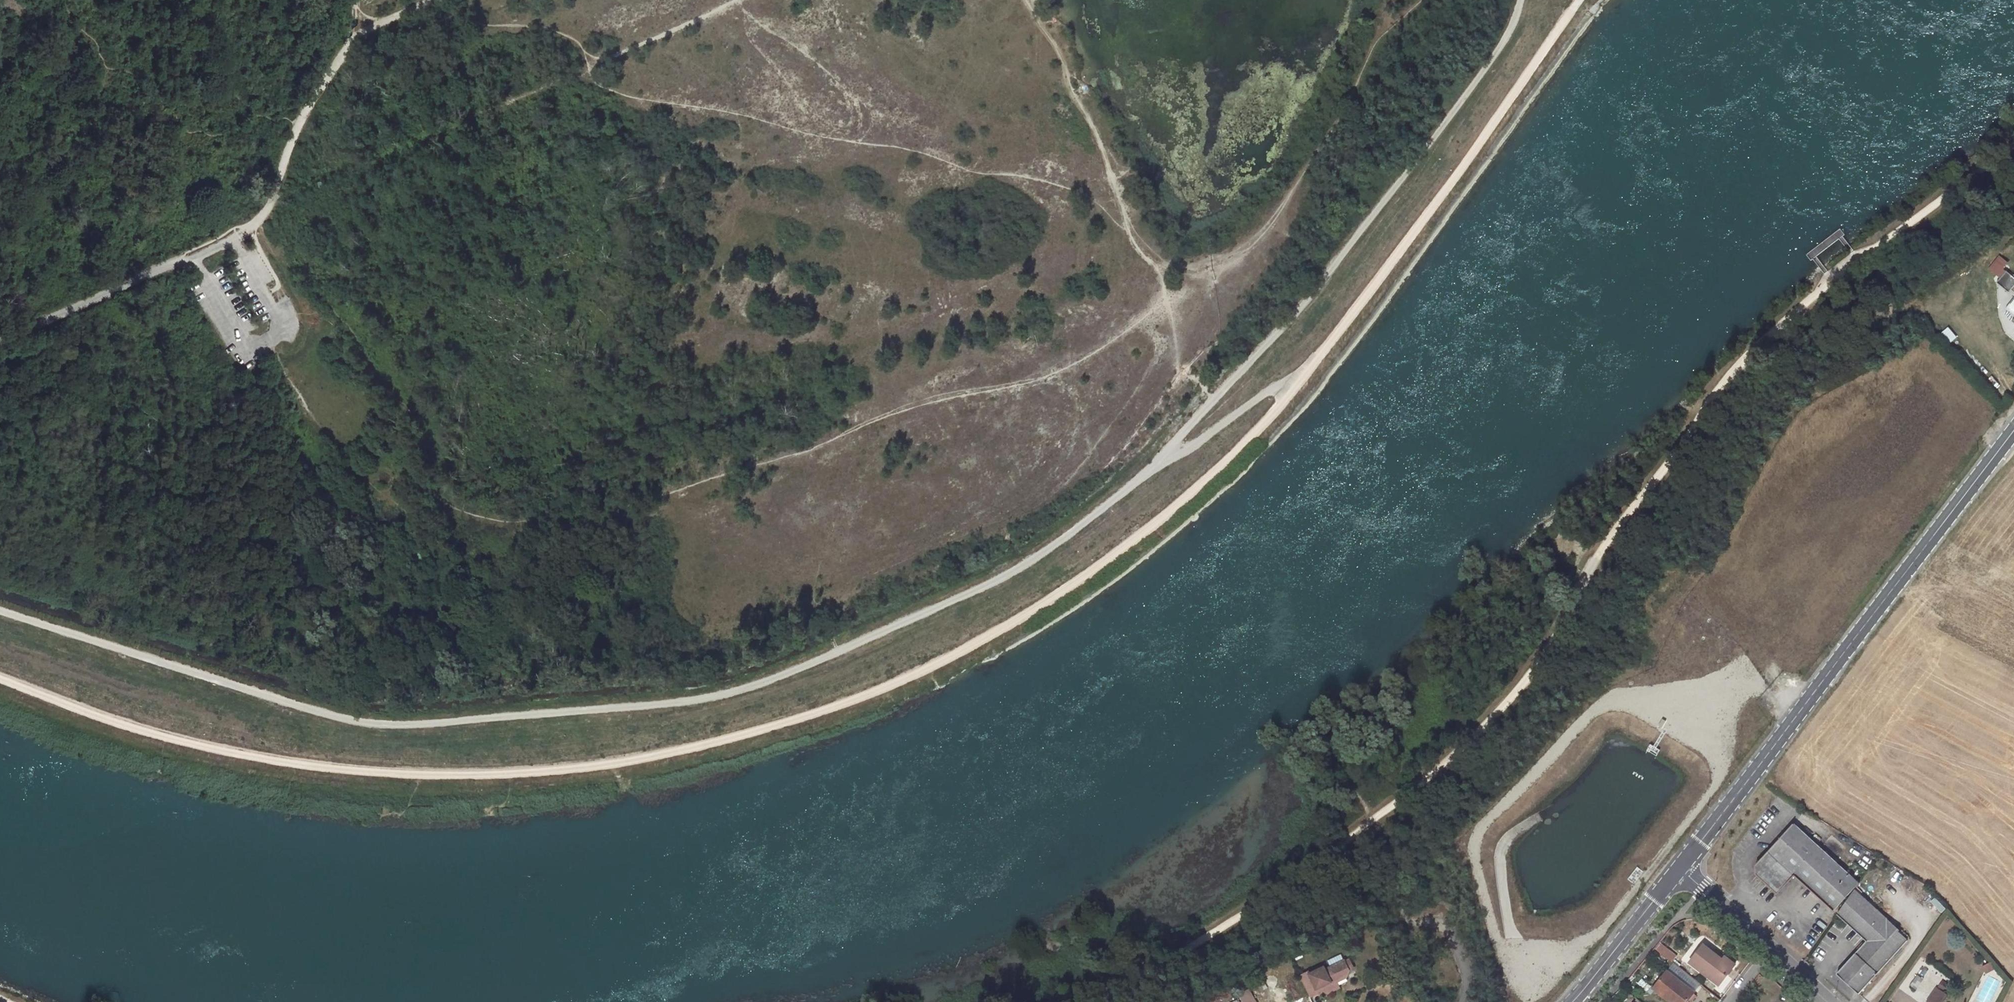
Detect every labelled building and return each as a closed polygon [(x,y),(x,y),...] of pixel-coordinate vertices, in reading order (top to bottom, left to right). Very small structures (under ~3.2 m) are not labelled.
[(2010,290),(2013,285),(2013,279),(2005,270),(2010,265),(2002,257),(1990,270),(2010,290)] [(1951,344),(1958,339),(1950,328),(1943,333),(1951,344)] [(1794,824),(1756,865),(1757,874),(1777,894),(1794,875),(1833,910),(1853,889),(1858,883),(1794,824)] [(1867,940),(1838,972),(1860,992),(1907,941),(1897,931),(1898,930),(1853,889),(1837,913),(1867,940)] [(1936,896),(1931,901),(1942,912),(1947,907),(1936,896)] [(1704,945),(1690,962),(1719,984),(1733,967),(1723,960),(1704,945)] [(1726,956),(1723,960),(1733,967),(1736,964),(1726,956)] [(1301,977),(1310,997),(1319,992),(1321,996),(1339,988),(1336,982),(1346,977),(1349,970),(1347,967),(1352,965),(1349,960),(1345,962),(1345,961),(1326,970),(1324,968),(1311,975),(1310,973),(1301,977)] [(1993,962),(1984,965),(1986,972),(1996,969),(1993,962)] [(1654,988),(1670,1001),(1672,998),(1677,1001),(1687,1001),(1695,992),(1667,970),(1654,988)] [(1642,978),(1638,984),(1648,991),(1652,985),(1642,978)] [(1952,986),(1939,980),(1928,1001),(1944,1001),(1952,986)] [(1244,1001),(1256,1001),(1250,991),(1240,995),(1244,1001)]
